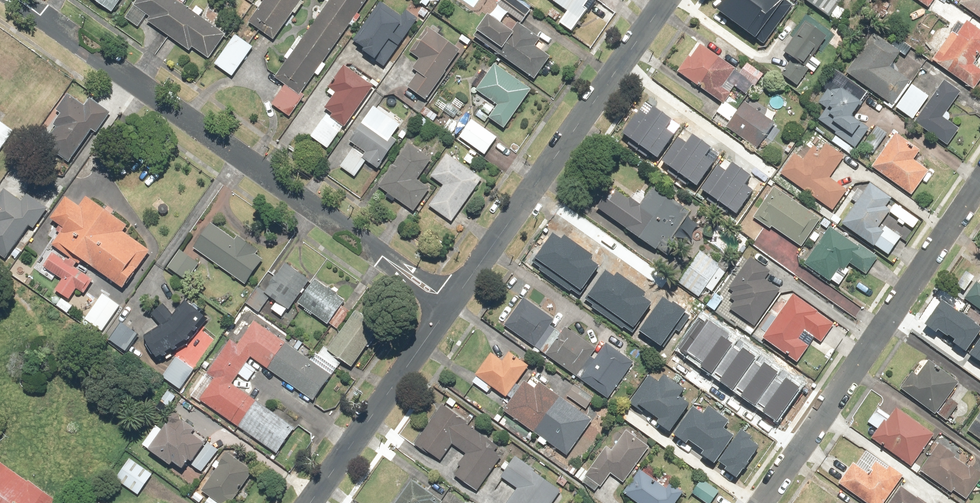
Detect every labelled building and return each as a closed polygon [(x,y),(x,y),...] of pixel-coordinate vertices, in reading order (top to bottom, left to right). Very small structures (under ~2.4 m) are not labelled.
[(112,14),(123,0),(93,0),(112,14)] [(125,18),(138,27),(145,18),(149,20),(147,23),(190,53),(193,48),(210,60),(226,36),(200,17),(204,12),(198,8),(195,13),(184,5),(188,0),(187,0),(138,0),(125,18)] [(249,24),(275,42),(294,15),(295,16),(304,3),(302,2),(304,0),(265,0),(249,24)] [(285,86),(272,105),(291,118),(305,95),(303,94),(315,75),(319,78),(326,67),(323,64),(349,25),(355,29),(363,18),(358,15),(368,0),(330,0),(304,40),(300,38),(283,63),(286,65),(275,80),(285,86)] [(515,0),(501,0),(497,6),(521,24),(531,12),(515,0)] [(556,4),(568,13),(559,25),(572,35),(588,13),(584,10),(591,0),(558,0),(556,4)] [(719,9),(764,43),(793,4),(787,0),(725,0),(719,9)] [(829,19),(830,17),(839,23),(846,13),(838,8),(843,1),(842,0),(802,0),(829,19)] [(927,11),(936,0),(914,0),(927,11)] [(960,6),(979,19),(979,0),(964,0),(960,6)] [(380,1),(354,39),(359,42),(356,46),(363,51),(361,53),(385,70),(418,21),(406,12),(403,17),(380,1)] [(489,16),(476,32),(503,52),(499,57),(533,83),(551,60),(535,48),(541,40),(519,24),(512,33),(489,16)] [(965,21),(956,35),(951,32),(930,63),(974,92),(979,82),(979,71),(971,65),(977,55),(979,57),(979,31),(965,21)] [(810,71),(803,66),(824,37),(807,24),(784,54),(791,59),(780,74),(798,87),(810,71)] [(426,101),(453,61),(457,63),(465,52),(427,27),(410,54),(419,60),(411,70),(417,74),(407,88),(426,101)] [(901,53),(874,34),(847,73),(893,105),(909,83),(890,69),(901,53)] [(254,50),(235,36),(214,66),(232,79),(254,50)] [(700,46),(679,73),(724,106),(731,97),(722,90),(735,73),(700,46)] [(764,74),(746,63),(741,72),(759,83),(764,74)] [(533,91),(496,64),(477,91),(498,106),(489,119),(505,130),(533,91)] [(335,112),(331,118),(346,128),(374,88),(345,67),(333,85),(337,88),(325,106),(335,112)] [(963,94),(945,81),(914,123),(948,148),(961,131),(945,120),(963,94)] [(928,96),(913,87),(898,110),(913,120),(928,96)] [(828,111),(820,121),(855,150),(870,132),(853,119),(864,105),(843,89),(831,90),(820,105),(828,111)] [(70,164),(91,131),(97,135),(112,111),(92,99),(86,108),(66,96),(55,112),(60,115),(54,124),(58,126),(44,147),(70,164)] [(775,122),(744,102),(727,130),(757,149),(775,122)] [(641,109),(625,132),(643,145),(666,113),(656,106),(649,115),(641,109)] [(400,126),(374,109),(351,144),(354,146),(339,168),(356,179),(366,162),(379,171),(398,142),(392,138),(400,126)] [(643,145),(660,157),(676,135),(669,129),(675,120),(666,113),(643,145)] [(498,138),(472,120),(459,139),(485,157),(498,138)] [(323,122),(312,138),(329,149),(340,132),(323,122)] [(0,125),(0,153),(14,135),(0,125)] [(889,133),(879,126),(864,148),(874,155),(889,133)] [(679,136),(663,159),(681,172),(704,140),(694,133),(687,142),(679,136)] [(872,168),(912,196),(929,172),(914,161),(921,152),(896,134),(872,168)] [(681,172),(699,185),(715,162),(707,156),(713,147),(704,140),(681,172)] [(794,157),(781,174),(834,212),(848,193),(830,180),(847,157),(827,143),(820,152),(814,147),(802,163),(794,157)] [(431,161),(409,145),(379,187),(413,212),(429,190),(416,181),(431,161)] [(431,179),(444,188),(430,208),(453,223),(482,181),(446,157),(431,179)] [(718,162),(702,185),(720,197),(743,165),(733,158),(726,167),(718,162)] [(720,197),(737,210),(754,187),(746,182),(752,172),(743,165),(720,197)] [(893,199),(870,184),(842,226),(890,257),(902,240),(885,229),(883,232),(878,229),(890,212),(886,209),(893,199)] [(776,187),(753,219),(769,230),(772,226),(802,248),(809,240),(815,244),(822,235),(814,230),(821,220),(776,187)] [(7,261),(11,255),(18,260),(24,251),(16,246),(28,228),(33,231),(47,209),(26,195),(23,201),(4,188),(0,194),(0,256),(7,261)] [(626,233),(669,262),(680,246),(687,251),(705,226),(650,188),(640,202),(632,196),(628,200),(612,189),(598,210),(628,230),(626,233)] [(52,248),(56,250),(44,270),(62,280),(56,292),(70,300),(75,292),(84,297),(93,281),(76,271),(81,263),(125,289),(148,251),(122,236),(128,227),(69,192),(51,223),(63,230),(52,248)] [(234,241),(211,224),(193,249),(245,286),(266,257),(237,237),(234,241)] [(857,248),(830,230),(805,265),(830,283),(839,270),(842,273),(850,263),(867,275),(878,259),(859,246),(857,248)] [(538,267),(536,270),(570,294),(573,291),(579,295),(600,266),(591,259),(594,256),(564,235),(561,239),(551,232),(530,262),(538,267)] [(200,265),(180,251),(167,269),(187,283),(200,265)] [(702,253),(679,285),(700,300),(707,290),(711,293),(718,283),(714,280),(723,267),(702,253)] [(755,327),(779,291),(762,280),(768,271),(748,258),(728,288),(734,292),(729,300),(733,303),(729,309),(755,327)] [(267,275),(246,306),(259,315),(270,299),(276,303),(271,311),(282,318),(288,310),(290,311),(309,282),(284,265),(274,280),(267,275)] [(592,303),(590,306),(624,330),(627,327),(633,331),(654,301),(645,295),(648,292),(618,271),(615,275),(605,268),(584,297),(592,303)] [(962,299),(979,311),(979,279),(977,277),(962,299)] [(328,326),(329,324),(338,330),(349,313),(340,307),(344,301),(315,282),(299,306),(328,326)] [(120,306),(103,294),(85,320),(103,332),(120,306)] [(837,323),(793,294),(764,338),(799,361),(808,347),(797,339),(803,330),(823,344),(837,323)] [(664,298),(641,331),(663,347),(676,329),(679,331),(690,315),(685,312),(687,310),(675,302),(673,305),(664,298)] [(553,318),(522,299),(504,327),(534,347),(553,318)] [(925,323),(936,330),(937,329),(947,336),(948,334),(954,338),(951,341),(966,352),(979,331),(979,326),(942,299),(925,323)] [(161,327),(144,337),(155,359),(187,343),(204,321),(188,304),(175,317),(163,305),(151,317),(161,327)] [(357,312),(329,351),(324,348),(318,357),(336,369),(342,362),(354,371),(383,331),(357,312)] [(700,319),(678,349),(687,355),(688,353),(702,363),(701,365),(713,373),(733,344),(725,338),(728,335),(707,320),(705,323),(700,319)] [(238,346),(232,341),(207,375),(214,380),(200,399),(277,456),(296,430),(233,385),(239,377),(248,383),(257,371),(248,364),(252,357),(314,402),(332,378),(256,322),(238,346)] [(122,324),(109,341),(125,353),(138,335),(122,324)] [(565,327),(546,354),(575,376),(595,348),(565,327)] [(969,354),(979,362),(979,339),(969,354)] [(741,340),(716,373),(722,377),(719,380),(732,389),(758,353),(741,340)] [(634,363),(607,344),(581,380),(607,400),(634,363)] [(475,376),(506,398),(528,367),(509,353),(502,362),(491,354),(475,376)] [(762,355),(738,388),(743,392),(741,395),(754,404),(780,368),(762,355)] [(194,370),(171,356),(158,377),(181,391),(194,370)] [(911,374),(900,388),(946,423),(948,420),(955,425),(964,412),(946,398),(957,383),(928,361),(916,377),(911,374)] [(650,373),(631,401),(645,410),(648,406),(663,416),(660,421),(673,429),(693,400),(683,393),(687,386),(665,371),(660,379),(650,373)] [(784,371),(760,404),(765,408),(762,411),(775,421),(802,384),(784,371)] [(503,411),(567,456),(593,421),(539,383),(535,389),(524,382),(503,411)] [(594,399),(575,384),(566,396),(585,410),(594,399)] [(438,404),(412,444),(439,461),(450,445),(464,454),(457,465),(462,468),(455,478),(477,493),(505,451),(465,425),(466,422),(438,404)] [(693,405),(673,433),(687,443),(690,438),(706,449),(703,453),(715,462),(736,433),(725,425),(730,419),(708,404),(702,411),(693,405)] [(877,428),(870,438),(911,469),(934,437),(898,410),(891,418),(878,408),(868,422),(877,428)] [(967,431),(979,440),(979,414),(967,431)] [(206,447),(193,436),(196,432),(181,420),(174,427),(169,423),(164,430),(159,426),(143,446),(170,468),(173,465),(182,472),(190,463),(202,474),(219,453),(208,444),(206,447)] [(743,425),(722,458),(730,463),(727,468),(739,476),(760,443),(752,438),(755,433),(743,425)] [(606,447),(585,476),(600,488),(610,474),(623,483),(649,447),(626,431),(612,451),(606,447)] [(939,441),(920,471),(966,501),(979,480),(979,473),(970,466),(968,469),(953,459),(957,453),(939,441)] [(217,470),(202,491),(219,502),(234,502),(237,498),(235,496),(241,488),(243,489),(254,473),(227,454),(219,464),(217,463),(213,468),(217,470)] [(152,475),(130,459),(115,479),(138,496),(152,475)] [(499,477),(517,489),(508,502),(551,502),(559,491),(510,459),(499,477)] [(0,460),(0,502),(58,502),(0,460)] [(839,484),(867,502),(884,502),(903,476),(883,462),(879,468),(873,464),(867,473),(853,464),(839,484)] [(636,502),(676,502),(683,493),(670,484),(666,489),(639,471),(623,494),(636,502)] [(693,496),(704,502),(711,502),(719,492),(704,481),(693,496)] [(413,482),(397,502),(442,502),(413,482)] [(900,487),(890,502),(925,502),(900,487)]
